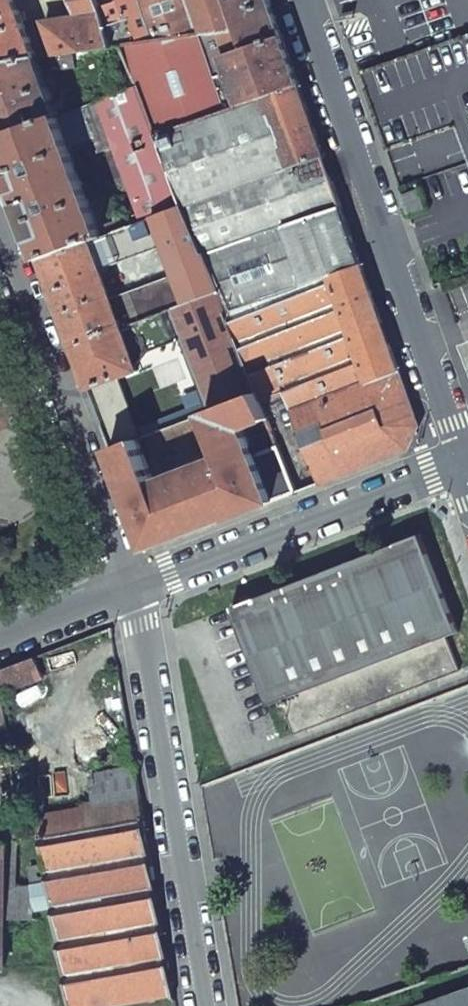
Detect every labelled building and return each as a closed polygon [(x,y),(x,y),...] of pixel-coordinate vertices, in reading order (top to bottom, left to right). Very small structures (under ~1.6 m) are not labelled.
[(38,58),(17,0),(0,0),(0,64),(38,58)] [(80,19),(102,16),(96,0),(72,0),(80,19)] [(154,42),(141,0),(96,0),(102,16),(113,47),(122,46),(154,42)] [(154,42),(204,34),(192,0),(141,0),(154,42)] [(204,34),(223,31),(240,29),(231,0),(192,0),(204,34)] [(240,29),(248,50),(283,39),(269,0),(231,0),(240,29)] [(80,19),(46,23),(57,56),(73,53),(113,47),(102,16),(80,19)] [(240,29),(223,31),(232,56),(248,50),(240,29)] [(154,42),(122,46),(138,88),(140,87),(157,136),(242,106),(226,58),(232,56),(223,31),(204,34),(154,42)] [(397,60),(361,72),(389,148),(423,136),(467,121),(467,36),(397,60)] [(232,56),(226,58),(242,106),(299,86),(284,44),(283,39),(248,50),(232,56)] [(57,56),(54,56),(56,70),(75,67),(73,53),(57,56)] [(0,64),(0,138),(59,116),(38,58),(0,64)] [(242,106),(157,136),(185,207),(268,176),(324,156),(311,121),(299,86),(242,106)] [(138,88),(99,102),(116,148),(141,216),(143,222),(156,218),(185,207),(157,136),(140,87),(138,88)] [(99,102),(84,107),(97,142),(102,153),(116,148),(99,102)] [(41,259),(91,241),(102,237),(107,235),(106,230),(100,232),(73,156),(71,151),(78,148),(97,142),(84,107),(59,116),(0,138),(0,147),(19,199),(41,259)] [(324,156),(268,176),(286,226),(342,206),(324,156)] [(268,176),(185,207),(206,254),(286,226),(268,176)] [(428,206),(422,188),(403,194),(409,212),(428,206)] [(342,206),(286,226),(308,285),(329,278),(363,266),(359,255),(342,206)] [(185,207),(156,218),(166,245),(177,276),(187,303),(221,290),(206,254),(185,207)] [(102,237),(91,241),(101,269),(166,245),(156,218),(143,222),(138,224),(136,225),(112,234),(107,235),(102,237)] [(134,218),(109,227),(112,234),(136,225),(134,218)] [(286,226),(206,254),(221,290),(231,312),(308,285),(286,226)] [(91,241),(41,259),(57,302),(73,345),(122,327),(112,300),(101,269),(91,241)] [(365,384),(292,409),(300,433),(320,485),(408,451),(419,428),(412,410),(363,266),(329,278),(365,384)] [(177,276),(112,300),(122,327),(135,322),(170,310),(187,303),(177,276)] [(231,312),(226,313),(258,395),(262,405),(286,396),(292,409),(365,384),(329,278),(308,285),(231,312)] [(187,303),(170,310),(180,337),(210,413),(258,395),(226,313),(231,312),(221,290),(187,303)] [(170,310),(135,322),(145,350),(180,337),(170,310)] [(138,370),(88,388),(111,451),(138,441),(148,437),(196,418),(206,414),(210,413),(180,337),(145,350),(135,322),(122,327),(138,370)] [(122,327),(73,345),(81,367),(88,388),(138,370),(122,327)] [(148,551),(273,503),(254,455),(244,429),(267,420),(262,405),(258,395),(210,413),(206,414),(223,458),(154,484),(138,441),(111,451),(148,551)] [(286,396),(262,405),(267,420),(276,442),(300,433),(292,409),(286,396)] [(196,418),(148,437),(153,452),(202,433),(196,418)] [(278,446),(254,455),(273,503),(297,494),(278,446)] [(421,535),(232,608),(270,705),(282,701),(288,717),(295,734),(460,671),(446,637),(458,632),(421,535)] [(0,671),(0,690),(1,695),(44,679),(36,657),(0,671)] [(10,749),(1,695),(0,690),(0,751),(10,749)] [(42,816),(41,838),(45,865),(59,947),(70,1005),(107,1005),(174,995),(140,796),(81,806),(82,809),(42,816)] [(17,843),(8,845),(7,889),(17,888),(17,887),(17,845),(17,843)] [(45,865),(31,867),(33,885),(37,905),(44,950),(59,947),(45,865)] [(33,885),(17,887),(17,888),(7,889),(6,919),(22,919),(22,905),(37,905),(33,885)] [(423,1005),(467,1005),(467,990),(423,1005)]
